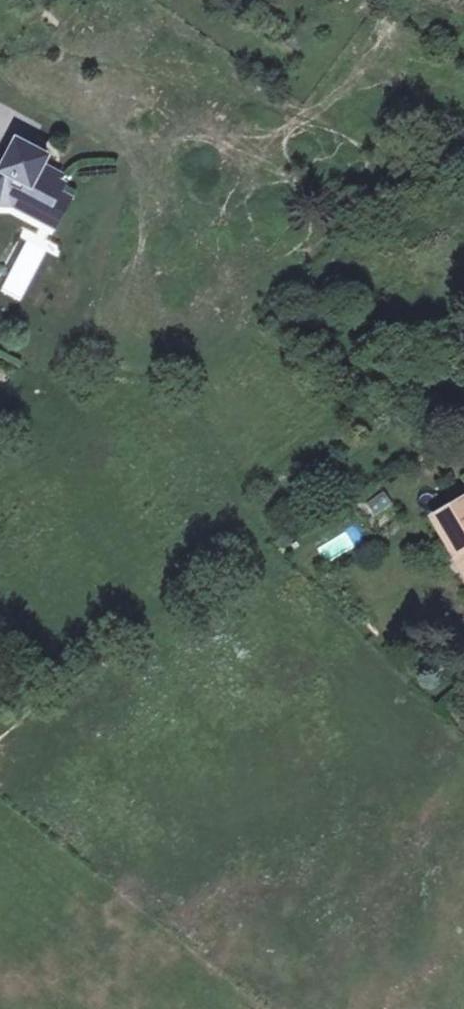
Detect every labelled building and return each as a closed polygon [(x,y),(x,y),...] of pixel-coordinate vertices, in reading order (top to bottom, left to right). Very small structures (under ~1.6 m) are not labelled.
[(10,206),(53,230),(69,202),(57,195),(62,186),(56,183),(60,176),(42,167),(46,160),(12,142),(1,162),(0,162),(0,206),(10,206)] [(433,519),(454,554),(462,550),(463,554),(463,501),(433,519)] [(348,531),(317,546),(326,563),(356,548),(348,531)] [(462,550),(454,554),(463,571),(463,554),(462,550)]
